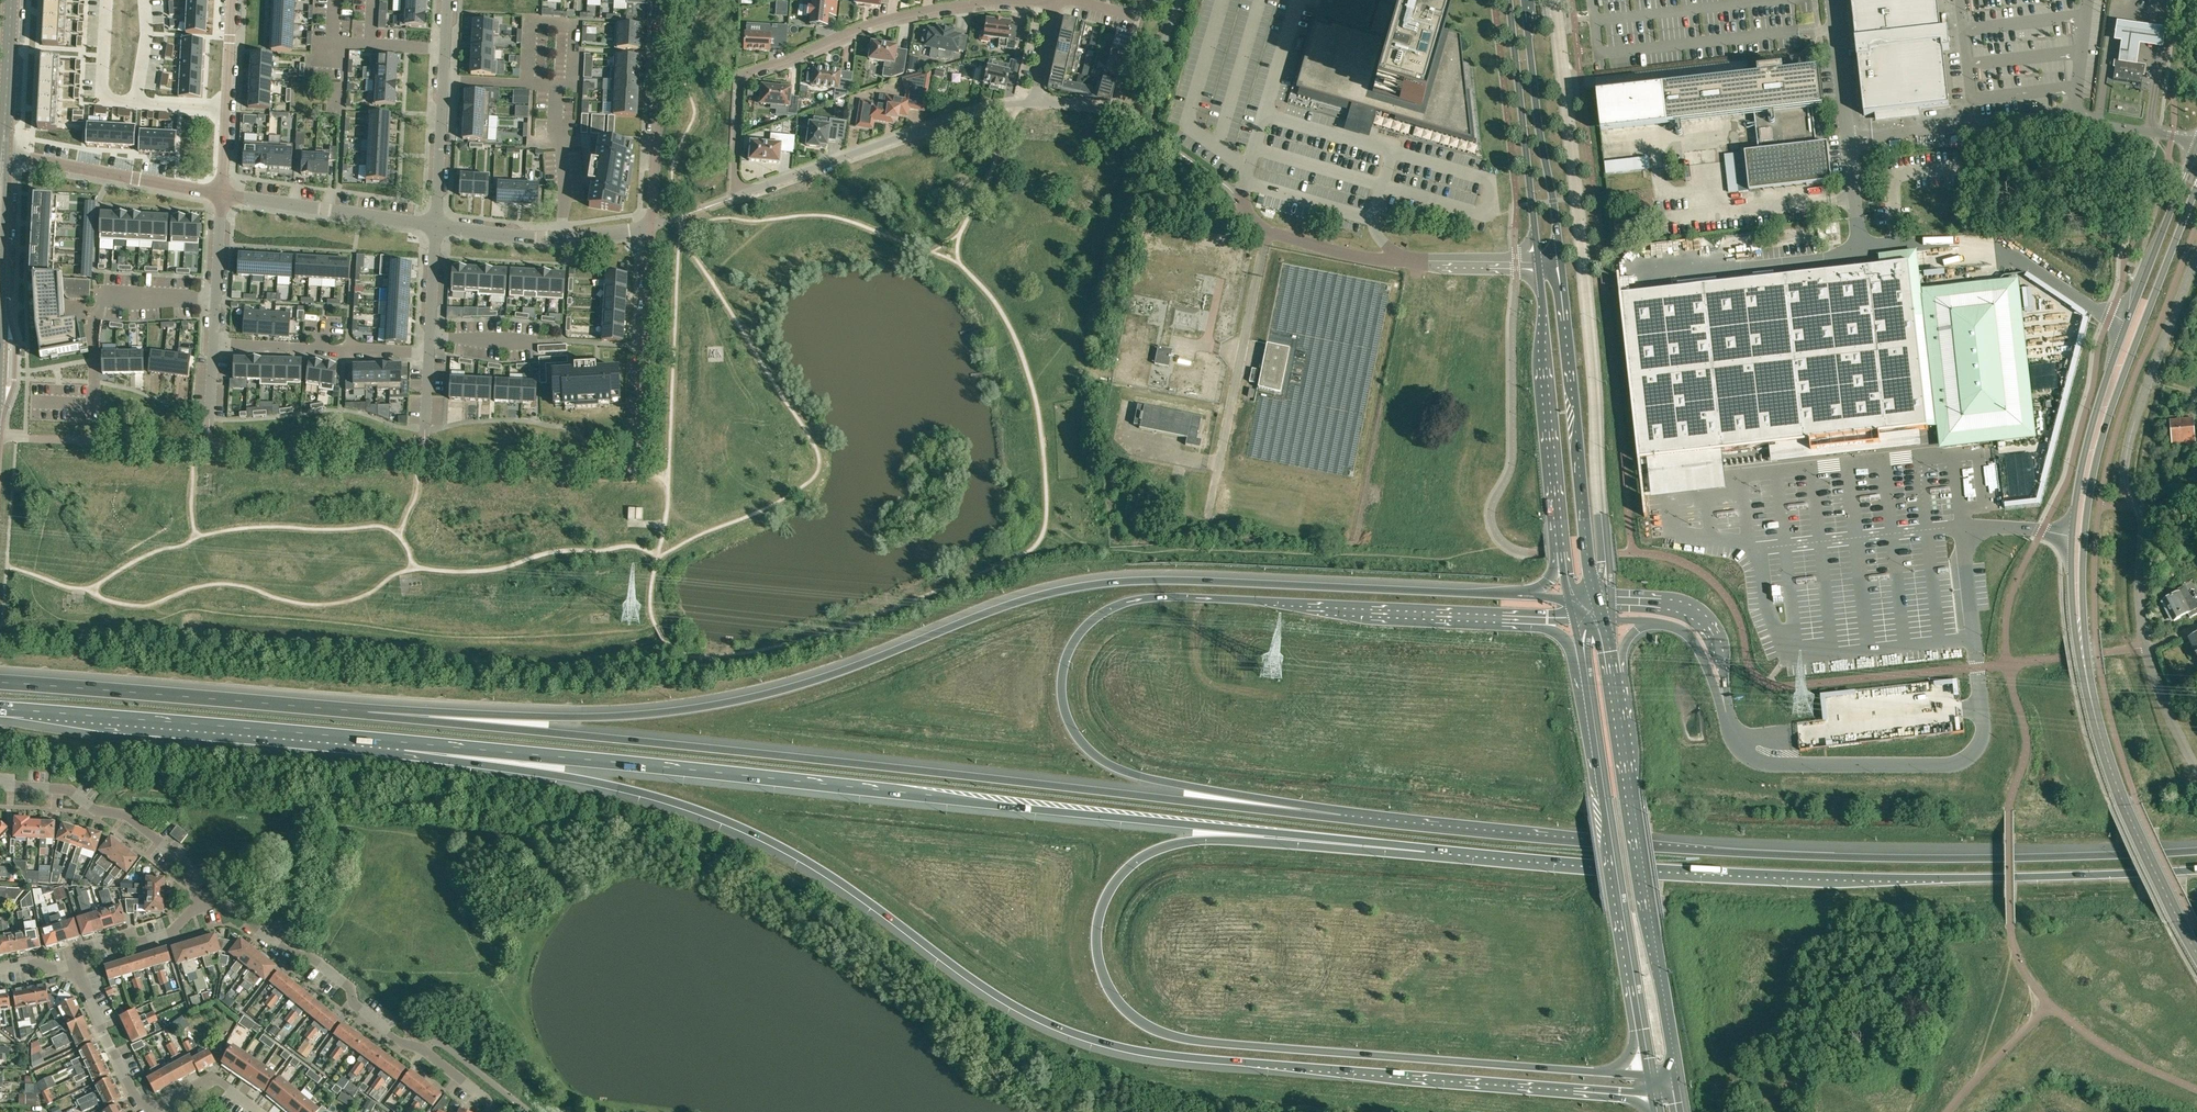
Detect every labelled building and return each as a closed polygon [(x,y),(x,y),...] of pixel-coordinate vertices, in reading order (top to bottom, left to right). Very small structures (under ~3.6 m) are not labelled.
[(187,9),(207,10),(208,0),(187,0),(187,9)] [(273,11),(294,12),(294,0),(274,0),(273,11)] [(425,13),(426,0),(401,0),(400,12),(425,13)] [(828,16),(835,16),(837,0),(813,0),(812,8),(809,8),(808,15),(811,16),(810,25),(826,27),(828,16)] [(1351,102),(1359,105),(1359,106),(1359,107),(1359,108),(1359,109),(1360,109),(1360,110),(1361,111),(1362,111),(1363,111),(1363,112),(1364,112),(1365,112),(1365,111),(1366,111),(1367,111),(1368,110),(1369,109),(1369,108),(1377,110),(1396,115),(1394,120),(1474,144),(1468,91),(1465,91),(1463,92),(1463,88),(1465,88),(1459,37),(1443,32),(1440,31),(1446,11),(1434,0),(1422,0),(1420,8),(1419,12),(1413,10),(1414,6),(1399,2),(1397,7),(1377,2),(1370,0),(1322,0),(1319,9),(1322,10),(1299,90),(1297,96),(1346,110),(1348,102),(1351,102)] [(1862,99),(1864,115),(1949,106),(1943,50),(1950,49),(1948,30),(1941,30),(1937,0),(1851,0),(1856,40),(1855,40),(1857,52),(1857,59),(1858,59),(1862,99)] [(45,3),(44,17),(66,18),(67,4),(45,3)] [(187,9),(186,21),(207,22),(207,10),(187,9)] [(273,24),(293,25),(294,12),(273,11),(273,24)] [(425,13),(400,12),(400,25),(425,27),(425,13)] [(44,17),(43,31),(66,32),(66,18),(44,17)] [(473,31),(473,34),(493,35),(493,36),(499,36),(499,22),(487,21),(487,20),(481,19),(481,21),(474,20),(473,31)] [(1063,19),(1060,32),(1083,37),(1086,24),(1063,19)] [(998,48),(1014,50),(1017,26),(1010,25),(1010,23),(1001,22),(1001,21),(995,20),(995,21),(986,20),(985,31),(982,31),(981,33),(980,39),(981,41),(988,42),(990,41),(990,38),(999,39),(998,48)] [(186,21),(186,33),(206,34),(207,22),(186,21)] [(2164,30),(2117,23),(2114,43),(2121,44),(2118,65),(2136,68),(2139,47),(2161,50),(2164,30)] [(293,25),(273,24),(272,37),(292,38),(293,25)] [(641,25),(615,24),(615,36),(640,38),(641,25)] [(744,49),(744,50),(745,50),(753,50),(760,51),(760,50),(768,51),(769,51),(769,50),(769,49),(770,39),(776,39),(777,39),(787,39),(788,26),(778,26),(765,25),(747,24),(747,33),(746,33),(746,32),(745,32),(745,34),(744,49)] [(938,49),(937,58),(942,59),(942,58),(951,59),(953,52),(958,53),(959,49),(964,50),(967,37),(961,36),(961,35),(953,33),(954,30),(936,26),(936,30),(927,28),(927,33),(924,32),(922,41),(925,42),(924,46),(938,49)] [(43,31),(42,45),(65,46),(66,32),(43,31)] [(1083,37),(1060,32),(1058,44),(1078,48),(1080,37),(1083,37)] [(1118,54),(1124,55),(1130,36),(1117,32),(1109,56),(1117,58),(1118,54)] [(493,48),(493,36),(493,35),(473,34),(472,45),(472,47),(493,48)] [(640,40),(640,38),(615,36),(614,49),(640,50),(640,40)] [(291,52),(292,38),(272,37),(271,51),(291,52)] [(182,38),(181,53),(203,54),(203,53),(203,39),(182,38)] [(903,73),(905,60),(895,59),(896,47),(872,43),(871,46),(868,46),(867,54),(870,54),(869,60),(885,62),(883,76),(892,78),(892,75),(897,75),(903,73)] [(1058,44),(1055,56),(1075,60),(1078,48),(1058,44)] [(493,48),(472,47),(472,60),(492,62),(495,62),(495,61),(495,48),(493,48)] [(181,53),(180,67),(202,68),(202,55),(203,54),(181,53)] [(251,54),(250,68),(272,69),(273,55),(251,54)] [(614,55),(613,67),(613,68),(639,69),(639,57),(614,55)] [(377,68),(397,70),(397,57),(378,56),(377,68)] [(1055,56),(1052,68),(1072,73),(1075,60),(1055,56)] [(1123,60),(1117,58),(1109,56),(1102,80),(1110,82),(1111,78),(1117,79),(1123,60)] [(42,58),(41,73),(59,74),(60,59),(42,58)] [(492,62),(472,60),(471,74),(496,76),(497,61),(495,61),(495,62),(492,62)] [(909,60),(908,71),(916,72),(918,61),(909,60)] [(1002,70),(987,67),(987,69),(982,68),(979,81),(984,82),(984,84),(990,86),(998,88),(998,87),(1005,89),(1008,74),(1016,76),(1019,62),(1011,60),(1010,65),(1003,64),(1002,70)] [(2144,66),(2116,62),(2113,80),(2142,84),(2144,66)] [(180,67),(179,82),(201,83),(202,69),(202,68),(180,67)] [(639,69),(613,68),(613,67),(610,67),(610,79),(638,81),(639,72),(639,69)] [(1819,70),(1778,74),(1778,73),(1783,73),(1783,67),(1769,68),(1758,70),(1758,76),(1761,75),(1761,76),(1725,80),(1597,95),(1602,133),(1675,125),(1676,133),(1677,134),(1677,135),(1678,135),(1679,136),(1680,136),(1681,135),(1682,135),(1682,134),(1683,133),(1683,132),(1682,124),(1750,116),(1754,116),(1755,124),(1758,147),(1758,151),(1745,152),(1745,153),(1749,188),(1750,191),(1759,190),(1790,187),(1830,182),(1832,182),(1828,143),(1827,143),(1817,144),(1813,109),(1823,108),(1819,70)] [(272,69),(250,68),(250,81),(271,82),(272,69)] [(372,68),(371,81),(374,81),(374,80),(396,81),(397,70),(377,68),(372,68)] [(813,86),(835,89),(843,90),(842,97),(834,100),(835,99),(834,99),(834,100),(850,94),(851,81),(844,80),(843,82),(839,82),(840,72),(841,72),(841,71),(814,68),(814,69),(814,71),(809,70),(807,82),(812,83),(812,85),(811,86),(813,86)] [(1072,73),(1052,68),(1048,88),(1079,95),(1081,85),(1063,81),(1065,72),(1072,73)] [(1092,69),(1090,76),(1098,78),(1100,71),(1092,69)] [(934,76),(943,78),(944,72),(936,70),(934,76)] [(894,119),(898,120),(899,115),(907,117),(909,108),(924,111),(930,72),(903,79),(906,93),(907,93),(906,100),(886,96),(884,105),(873,104),(873,102),(861,100),(856,126),(872,129),(874,120),(894,124),(894,119)] [(41,73),(40,87),(59,88),(59,74),(41,73)] [(638,81),(610,79),(609,92),(612,92),(612,91),(637,93),(638,88),(638,81)] [(374,81),(373,92),(395,93),(396,81),(374,80),(374,81)] [(1116,84),(1110,82),(1102,80),(1099,91),(1081,85),(1079,95),(1110,104),(1116,84)] [(249,94),(270,95),(271,82),(250,81),(249,94)] [(179,82),(179,97),(200,98),(201,84),(201,83),(179,82)] [(790,96),(790,89),(762,86),(760,104),(788,106),(787,114),(797,115),(798,97),(790,96)] [(40,87),(39,101),(58,101),(59,88),(40,87)] [(465,91),(465,103),(489,105),(490,92),(465,91)] [(519,91),(518,103),(529,104),(529,91),(519,91)] [(611,103),(637,104),(637,93),(612,91),(612,92),(611,103)] [(395,106),(395,93),(373,92),(372,104),(395,106)] [(270,109),(270,95),(249,94),(248,108),(270,109)] [(39,101),(38,115),(57,115),(58,101),(39,101)] [(489,117),(489,105),(465,103),(464,115),(484,116),(484,117),(489,117)] [(637,107),(637,104),(611,103),(610,115),(636,117),(637,107)] [(369,113),(369,127),(389,128),(390,114),(369,113)] [(38,115),(38,129),(56,130),(56,129),(57,115),(38,115)] [(484,116),(464,115),(463,127),(483,128),(483,127),(484,117),(484,116)] [(802,129),(800,139),(808,140),(807,146),(819,148),(819,145),(827,146),(827,140),(836,141),(836,139),(837,135),(844,136),(845,131),(846,121),(839,120),(838,125),(829,124),(829,126),(826,126),(813,124),(810,123),(809,130),(802,129)] [(87,124),(86,145),(97,145),(98,145),(100,125),(87,124)] [(100,125),(98,145),(109,146),(110,146),(111,126),(100,125)] [(111,126),(110,146),(121,146),(122,147),(123,126),(111,126)] [(123,126),(122,147),(123,147),(135,147),(136,127),(123,126)] [(388,141),(389,128),(369,127),(368,140),(388,141)] [(463,127),(463,139),(488,141),(488,128),(483,127),(483,128),(463,127)] [(140,132),(139,152),(150,152),(151,152),(152,132),(140,132)] [(152,132),(151,152),(162,153),(163,153),(164,133),(152,132)] [(1950,146),(1969,144),(1971,132),(1948,134),(1948,135),(1950,145),(1950,146)] [(164,133),(163,153),(164,153),(175,154),(177,134),(176,134),(164,133)] [(795,137),(781,135),(780,144),(752,142),(751,142),(750,143),(751,143),(750,150),(748,149),(747,158),(749,158),(749,159),(749,161),(779,163),(779,162),(780,152),(793,153),(795,137)] [(619,201),(623,202),(625,189),(629,190),(632,168),(629,167),(631,155),(627,154),(628,146),(630,146),(631,144),(600,139),(596,162),(591,161),(588,183),(593,184),(589,207),(620,212),(620,210),(618,210),(619,201)] [(267,168),(279,169),(280,149),(280,144),(280,141),(269,140),(269,143),(269,148),(268,148),(267,168)] [(368,140),(367,153),(388,154),(388,141),(368,140)] [(244,142),(243,167),(255,167),(257,142),(244,142)] [(257,142),(255,167),(267,168),(268,148),(269,148),(269,143),(257,142)] [(279,169),(291,169),(293,144),(280,144),(280,149),(279,169)] [(302,159),(301,174),(315,175),(316,156),(315,156),(302,155),(303,146),(296,145),(295,159),(302,159)] [(330,151),(316,150),(315,156),(316,156),(315,175),(328,176),(329,161),(336,161),(337,148),(330,147),(330,151)] [(367,153),(367,166),(387,167),(388,154),(367,153)] [(359,166),(358,179),(366,180),(373,180),(373,182),(379,182),(379,180),(386,181),(387,167),(367,166),(367,167),(359,166)] [(475,175),(461,174),(460,196),(474,196),(475,175)] [(475,175),(474,196),(487,197),(489,176),(475,175)] [(497,203),(511,204),(512,184),(498,183),(497,203)] [(512,184),(511,204),(524,205),(525,184),(512,184)] [(539,185),(525,184),(524,205),(537,205),(539,185)] [(58,198),(34,196),(33,210),(57,211),(58,198)] [(32,223),(56,225),(57,211),(33,210),(32,223)] [(113,240),(115,213),(101,213),(100,239),(100,249),(113,250),(113,240)] [(113,240),(127,241),(128,214),(115,213),(113,240)] [(141,215),(128,214),(127,241),(140,242),(141,215)] [(140,242),(153,242),(154,216),(141,215),(140,242)] [(168,216),(154,216),(153,242),(167,243),(168,216)] [(171,243),(185,244),(186,217),(172,217),(171,243)] [(200,226),(200,218),(186,217),(185,244),(198,245),(199,233),(202,233),(202,226),(200,226)] [(32,223),(32,236),(55,238),(56,225),(32,223)] [(31,250),(55,251),(55,238),(32,236),(31,250)] [(31,250),(30,263),(54,264),(55,251),(31,250)] [(253,255),(239,255),(238,275),(251,276),(253,255)] [(251,276),(264,276),(266,256),(253,255),(251,276)] [(279,257),(266,256),(264,276),(278,277),(279,257)] [(278,277),(277,285),(289,286),(290,278),(291,278),(293,258),(279,257),(278,277)] [(295,278),(309,279),(310,258),(296,257),(295,278)] [(310,258),(309,279),(322,279),(323,259),(310,258)] [(336,260),(323,259),(322,279),(335,280),(336,260)] [(350,261),(336,260),(335,280),(349,281),(350,261)] [(382,262),(381,276),(389,276),(410,277),(410,264),(398,263),(398,262),(392,261),(392,263),(382,262)] [(30,263),(30,277),(33,277),(53,278),(54,264),(30,263)] [(1914,430),(1938,427),(1940,451),(1996,445),(2035,439),(2017,282),(1913,296),(1909,263),(1880,266),(1621,295),(1639,460),(1666,457),(1681,456),(1682,467),(1684,467),(1684,466),(1695,465),(1696,466),(1710,464),(1709,452),(1723,451),(1776,445),(1777,445),(1778,456),(1881,444),(1879,433),(1914,430)] [(452,288),(451,292),(465,292),(465,289),(466,268),(453,267),(452,288)] [(478,292),(480,268),(466,268),(465,289),(465,292),(478,292)] [(493,269),(480,268),(478,292),(478,295),(491,296),(493,269)] [(505,297),(507,270),(493,269),(491,296),(505,297)] [(525,271),(511,270),(509,297),(524,298),(524,292),(523,292),(525,271)] [(525,271),(523,292),(524,292),(524,298),(536,298),(536,293),(537,293),(538,272),(525,271)] [(536,298),(549,299),(551,272),(538,272),(537,293),(536,293),(536,298)] [(563,300),(565,273),(551,272),(549,299),(563,300)] [(626,288),(627,275),(606,273),(605,287),(626,288)] [(389,289),(409,290),(410,277),(389,276),(389,289)] [(53,278),(33,277),(36,330),(41,359),(81,352),(83,351),(82,345),(80,333),(78,333),(77,327),(65,328),(64,295),(65,295),(65,296),(65,297),(66,297),(66,298),(68,299),(69,299),(89,300),(91,280),(59,278),(53,278)] [(605,287),(604,300),(625,302),(626,288),(605,287)] [(409,290),(389,289),(388,302),(408,303),(409,290)] [(604,300),(603,313),(625,315),(625,302),(604,300)] [(387,315),(407,317),(408,303),(388,302),(387,315)] [(260,311),(250,311),(250,307),(245,307),(245,310),(244,310),(243,333),(258,334),(260,311)] [(265,308),(260,308),(260,311),(258,334),(273,335),(275,313),(265,312),(265,308)] [(291,314),(291,310),(286,310),(286,313),(275,313),(273,335),(289,337),(291,314)] [(603,313),(602,327),(624,328),(625,315),(603,313)] [(386,329),(406,330),(407,317),(387,315),(386,329)] [(602,340),(623,342),(624,328),(602,327),(602,340)] [(379,329),(378,342),(386,342),(406,344),(406,330),(386,329),(379,329)] [(1257,387),(1280,392),(1289,347),(1266,343),(1257,387)] [(1168,367),(1172,350),(1158,347),(1154,364),(1168,367)] [(103,374),(116,374),(116,352),(102,352),(103,374)] [(116,352),(116,374),(130,374),(129,352),(116,352)] [(143,352),(129,352),(130,374),(143,373),(143,352)] [(148,372),(162,374),(164,354),(151,352),(148,372)] [(164,354),(162,374),(175,375),(178,355),(164,354)] [(191,357),(178,355),(175,375),(189,377),(191,357)] [(234,358),(234,379),(247,380),(248,358),(234,358)] [(247,380),(260,380),(261,380),(261,359),(248,358),(247,380)] [(261,380),(260,380),(260,385),(274,386),(274,359),(261,359),(261,380)] [(274,359),(274,386),(287,386),(287,384),(288,360),(274,359)] [(287,384),(301,384),(301,360),(288,360),(287,384)] [(320,387),(323,363),(310,361),(306,385),(319,387),(320,387)] [(337,365),(323,363),(320,387),(319,387),(319,389),(333,392),(337,365)] [(389,390),(389,398),(408,398),(408,394),(408,381),(401,381),(401,368),(401,364),(389,365),(389,390)] [(345,381),(345,390),(366,390),(366,387),(365,387),(365,365),(353,365),(353,381),(345,381)] [(366,387),(377,387),(377,365),(365,365),(365,387),(366,387)] [(389,365),(377,365),(377,387),(377,390),(389,390),(389,365)] [(620,400),(619,369),(596,370),(596,366),(574,367),(574,371),(551,373),(553,404),(555,404),(555,401),(563,401),(563,405),(575,404),(576,408),(598,406),(598,403),(611,402),(610,398),(618,398),(618,400),(620,400)] [(1257,370),(1252,369),(1249,381),(1254,382),(1257,370)] [(451,378),(449,399),(463,400),(464,378),(451,378)] [(476,400),(478,379),(464,378),(463,400),(476,400)] [(478,379),(476,400),(490,401),(491,380),(478,379)] [(509,381),(496,380),(495,401),(508,402),(509,381)] [(509,381),(508,402),(521,403),(523,381),(509,381)] [(535,404),(536,382),(523,381),(521,403),(535,404)] [(1133,424),(1139,426),(1139,428),(1187,438),(1185,445),(1199,448),(1201,440),(1196,439),(1201,418),(1137,405),(1133,424)] [(2170,421),(2172,443),(2195,441),(2193,419),(2170,421)] [(643,509),(628,508),(628,520),(642,520),(643,509)] [(2191,597),(2185,586),(2178,590),(2180,593),(2163,601),(2174,621),(2188,614),(2190,618),(2196,614),(2196,593),(2191,597)] [(2188,639),(2196,654),(2195,654),(2196,658),(2196,635),(2188,639)] [(15,837),(28,838),(29,819),(16,818),(15,837)] [(42,820),(29,819),(28,838),(41,839),(42,820)] [(46,849),(46,839),(54,839),(55,821),(42,820),(41,839),(40,848),(46,849)] [(58,840),(65,842),(62,853),(67,855),(70,844),(71,844),(77,827),(64,822),(58,840)] [(8,830),(2,824),(0,825),(0,839),(8,830)] [(170,835),(181,844),(188,835),(177,826),(170,835)] [(89,831),(77,827),(71,844),(77,846),(71,863),(77,865),(81,855),(89,831)] [(92,858),(95,852),(101,835),(89,831),(81,855),(92,858)] [(93,871),(97,874),(119,844),(118,843),(117,841),(114,838),(111,838),(111,837),(100,851),(103,854),(96,863),(98,864),(93,871)] [(129,851),(119,844),(97,874),(100,877),(105,870),(107,872),(114,863),(117,865),(129,851)] [(137,858),(129,851),(117,865),(104,881),(108,884),(114,877),(116,878),(123,869),(126,872),(137,858)] [(27,862),(13,861),(25,879),(27,862)] [(39,872),(26,871),(26,885),(38,885),(38,882),(39,872)] [(39,872),(38,882),(49,883),(50,873),(39,872)] [(61,874),(52,873),(51,883),(58,884),(61,874)] [(82,877),(75,874),(72,886),(78,885),(82,877)] [(165,879),(147,878),(141,878),(141,884),(135,884),(135,889),(164,890),(165,879)] [(128,889),(132,889),(133,881),(123,881),(120,883),(120,888),(128,888),(128,889)] [(63,886),(54,889),(58,900),(67,898),(63,886)] [(16,900),(17,899),(25,889),(8,888),(0,888),(0,899),(16,900)] [(83,936),(95,932),(83,896),(82,892),(81,888),(75,888),(78,897),(84,917),(78,919),(83,936)] [(126,923),(121,906),(119,900),(112,902),(108,889),(104,889),(104,891),(115,926),(126,923)] [(135,889),(132,889),(128,889),(128,894),(146,894),(146,900),(164,900),(164,890),(135,889)] [(82,892),(83,896),(95,932),(105,929),(100,912),(93,914),(89,901),(90,901),(87,890),(82,892)] [(105,929),(115,926),(104,891),(99,892),(104,911),(100,912),(105,929)] [(31,892),(20,902),(22,909),(33,907),(31,892)] [(163,913),(164,900),(146,900),(135,899),(125,899),(127,913),(134,914),(134,905),(146,905),(146,912),(163,913)] [(52,927),(49,916),(46,907),(43,908),(42,908),(47,928),(42,930),(47,947),(57,944),(52,927)] [(22,934),(16,935),(19,952),(30,950),(24,921),(24,922),(22,911),(18,912),(22,934)] [(60,912),(68,940),(79,937),(74,920),(67,922),(64,911),(60,912)] [(49,916),(52,927),(57,944),(68,940),(60,912),(49,916)] [(2,921),(2,925),(7,954),(19,952),(16,935),(9,936),(7,924),(8,917),(8,915),(6,917),(2,921)] [(29,921),(24,921),(30,950),(40,948),(37,931),(31,932),(29,921)] [(225,954),(226,944),(226,940),(220,939),(217,940),(215,935),(204,938),(209,955),(220,952),(221,954),(225,954)] [(204,938),(194,941),(199,958),(203,957),(206,968),(208,967),(211,976),(215,974),(209,955),(204,938)] [(235,942),(226,940),(226,944),(225,954),(229,955),(230,953),(239,960),(249,946),(241,939),(237,944),(235,942)] [(184,945),(192,973),(194,981),(198,980),(196,971),(197,971),(193,960),(199,958),(194,941),(184,945)] [(194,981),(192,973),(184,945),(173,948),(178,965),(182,963),(185,974),(187,974),(190,982),(194,981)] [(258,953),(249,946),(239,960),(227,975),(231,977),(235,972),(236,973),(244,964),(247,966),(258,953)] [(168,948),(154,952),(164,982),(167,982),(168,981),(164,971),(166,971),(174,968),(172,962),(168,948)] [(161,983),(164,982),(154,952),(142,956),(147,969),(154,967),(156,973),(158,973),(161,983)] [(244,988),(248,983),(266,960),(258,953),(247,966),(251,969),(243,979),(245,980),(241,985),(244,988)] [(142,956),(130,959),(134,973),(136,979),(140,990),(143,989),(141,983),(139,978),(141,977),(139,972),(147,969),(142,956)] [(130,959),(117,963),(122,976),(129,974),(134,973),(130,959)] [(266,960),(248,983),(244,988),(248,991),(252,986),(254,987),(262,977),(265,980),(276,967),(266,960)] [(117,963),(105,967),(111,987),(116,985),(114,979),(122,976),(117,963)] [(198,980),(194,981),(198,992),(208,989),(202,970),(197,971),(196,971),(198,980)] [(267,1005),(280,990),(289,979),(279,971),(270,982),(276,987),(272,993),(273,994),(265,1003),(267,1005)] [(299,987),(289,979),(280,990),(267,1005),(270,1008),(279,998),(280,999),(284,993),(290,998),(299,987)] [(46,985),(36,987),(39,1004),(47,1002),(49,1011),(50,1010),(56,1007),(52,1005),(59,995),(58,994),(55,993),(48,994),(46,985)] [(36,987),(25,989),(30,1017),(31,1025),(36,1024),(33,1005),(39,1004),(36,987)] [(111,987),(105,990),(108,996),(114,993),(111,987)] [(309,995),(299,987),(290,998),(296,1003),(292,1009),(293,1010),(284,1020),(287,1022),(300,1006),(309,995)] [(30,1017),(25,989),(13,991),(16,1008),(23,1007),(25,1018),(30,1017)] [(55,1020),(63,1016),(79,1009),(74,999),(72,1000),(70,995),(61,989),(58,994),(59,995),(52,1005),(56,1007),(50,1010),(55,1020)] [(209,991),(202,994),(204,1001),(211,999),(209,991)] [(6,1026),(4,1010),(11,1009),(9,992),(0,993),(0,1013),(2,1027),(6,1030),(6,1026)] [(198,995),(190,997),(192,1006),(201,1003),(198,995)] [(310,1015),(319,1003),(309,995),(300,1006),(287,1022),(283,1028),(287,1031),(291,1025),(290,1025),(299,1014),(299,1015),(304,1010),(310,1015)] [(329,1012),(319,1003),(310,1015),(316,1020),(311,1025),(313,1026),(305,1036),(307,1038),(329,1012)] [(84,1019),(79,1009),(63,1016),(55,1020),(40,1027),(43,1034),(66,1023),(68,1027),(84,1019)] [(126,1029),(141,1022),(156,1016),(154,1011),(139,1018),(135,1010),(121,1017),(126,1029)] [(319,1031),(324,1026),(330,1031),(339,1020),(329,1012),(307,1038),(310,1041),(318,1031),(319,1031)] [(156,1016),(141,1022),(126,1029),(133,1042),(147,1035),(144,1028),(153,1023),(158,1021),(156,1016)] [(250,1030),(251,1029),(255,1023),(244,1016),(240,1022),(250,1030)] [(84,1019),(68,1027),(62,1029),(64,1033),(51,1039),(54,1045),(88,1029),(84,1019)] [(255,1023),(251,1029),(257,1033),(261,1028),(255,1023)] [(334,1035),(340,1040),(336,1045),(338,1046),(330,1057),(333,1059),(353,1031),(342,1023),(334,1035)] [(275,1025),(269,1032),(275,1036),(280,1029),(275,1025)] [(31,1026),(19,1028),(21,1039),(32,1034),(32,1028),(31,1026)] [(14,1027),(6,1028),(7,1031),(15,1036),(14,1027)] [(93,1039),(88,1029),(54,1045),(56,1049),(74,1040),(77,1046),(93,1039)] [(353,1031),(333,1059),(336,1061),(344,1050),(345,1051),(349,1046),(355,1050),(363,1038),(353,1031)] [(259,1040),(265,1044),(269,1039),(263,1035),(259,1040)] [(183,1043),(186,1050),(187,1052),(197,1047),(192,1038),(183,1043)] [(351,1077),(365,1058),(374,1046),(363,1038),(355,1050),(361,1055),(357,1060),(358,1061),(348,1075),(351,1077)] [(275,1044),(269,1039),(265,1044),(271,1049),(275,1044)] [(131,1045),(134,1051),(145,1046),(142,1040),(131,1045)] [(32,1049),(32,1056),(40,1052),(35,1042),(32,1043),(32,1049)] [(173,1042),(169,1044),(187,1076),(198,1070),(192,1060),(190,1055),(189,1056),(187,1052),(186,1050),(179,1053),(173,1042)] [(100,1053),(95,1043),(79,1051),(82,1057),(72,1062),(73,1066),(100,1053)] [(303,1043),(297,1051),(306,1058),(312,1051),(313,1050),(303,1043)] [(174,1064),(169,1067),(177,1082),(187,1076),(169,1044),(166,1046),(172,1057),(171,1058),(174,1064)] [(224,1068),(231,1072),(244,1053),(234,1046),(222,1063),(223,1064),(226,1065),(224,1068)] [(374,1046),(365,1058),(351,1077),(354,1080),(364,1065),(365,1066),(369,1061),(376,1066),(384,1054),(374,1046)] [(209,1051),(192,1060),(198,1070),(199,1073),(216,1063),(209,1051)] [(281,1056),(283,1058),(287,1060),(291,1055),(285,1051),(281,1056)] [(40,1052),(32,1056),(32,1063),(33,1067),(44,1062),(40,1052)] [(100,1053),(73,1066),(68,1068),(69,1071),(75,1069),(78,1075),(105,1063),(100,1053)] [(255,1060),(244,1053),(231,1072),(238,1077),(240,1075),(242,1076),(243,1077),(255,1060)] [(148,1056),(157,1073),(166,1088),(177,1082),(169,1067),(162,1070),(159,1064),(158,1065),(152,1054),(148,1056)] [(379,1076),(371,1087),(374,1089),(369,1095),(370,1096),(395,1061),(384,1054),(376,1066),(382,1070),(378,1075),(379,1076)] [(157,1073),(148,1056),(145,1057),(151,1069),(150,1069),(153,1075),(147,1079),(155,1093),(166,1088),(157,1073)] [(294,1058),(290,1063),(296,1067),(300,1062),(294,1058)] [(245,1082),(252,1086),(265,1067),(255,1060),(243,1077),(244,1078),(246,1079),(245,1082)] [(386,1081),(390,1076),(397,1081),(406,1070),(395,1061),(370,1096),(378,1102),(388,1089),(382,1085),(385,1081),(386,1081)] [(105,1063),(78,1075),(74,1078),(76,1082),(91,1075),(94,1081),(109,1073),(105,1063)] [(265,1067),(252,1086),(259,1091),(260,1089),(263,1090),(264,1091),(276,1074),(265,1067)] [(306,1075),(312,1079),(316,1074),(310,1069),(306,1075)] [(411,1071),(402,1082),(394,1093),(399,1097),(403,1091),(402,1091),(406,1085),(412,1090),(421,1078),(411,1071)] [(316,1074),(312,1079),(318,1083),(322,1078),(316,1074)] [(36,1083),(37,1086),(41,1093),(56,1086),(52,1076),(36,1083)] [(80,1105),(116,1087),(111,1077),(96,1085),(98,1090),(77,1100),(78,1101),(80,1105)] [(269,1098),(275,1104),(290,1085),(280,1077),(267,1093),(268,1094),(270,1096),(269,1098)] [(421,1078),(412,1090),(418,1095),(414,1100),(415,1101),(407,1111),(408,1111),(411,1111),(422,1098),(431,1086),(421,1078)] [(345,1079),(339,1087),(343,1090),(349,1081),(345,1079)] [(341,1089),(337,1086),(336,1084),(332,1090),(333,1091),(337,1094),(341,1089)] [(300,1094),(290,1085),(275,1104),(282,1109),(283,1107),(286,1109),(285,1109),(286,1110),(300,1094)] [(422,1098),(411,1111),(416,1111),(421,1105),(422,1106),(426,1101),(433,1106),(442,1095),(431,1086),(422,1098)] [(121,1098),(116,1087),(80,1105),(83,1111),(98,1104),(100,1108),(121,1098)] [(48,1090),(46,1091),(41,1093),(47,1106),(54,1102),(48,1090)] [(342,1102),(346,1094),(341,1092),(337,1100),(342,1102)] [(37,1094),(26,1094),(26,1105),(37,1105),(39,1105),(39,1094),(37,1094)] [(309,1102),(300,1094),(286,1110),(287,1110),(289,1111),(301,1111),(309,1102)] [(441,1110),(449,1101),(443,1097),(433,1109),(437,1111),(445,1111),(441,1110)] [(375,1103),(368,1099),(363,1108),(371,1111),(375,1103)] [(327,1110),(322,1106),(319,1110),(309,1102),(301,1111),(326,1111),(327,1110)]
